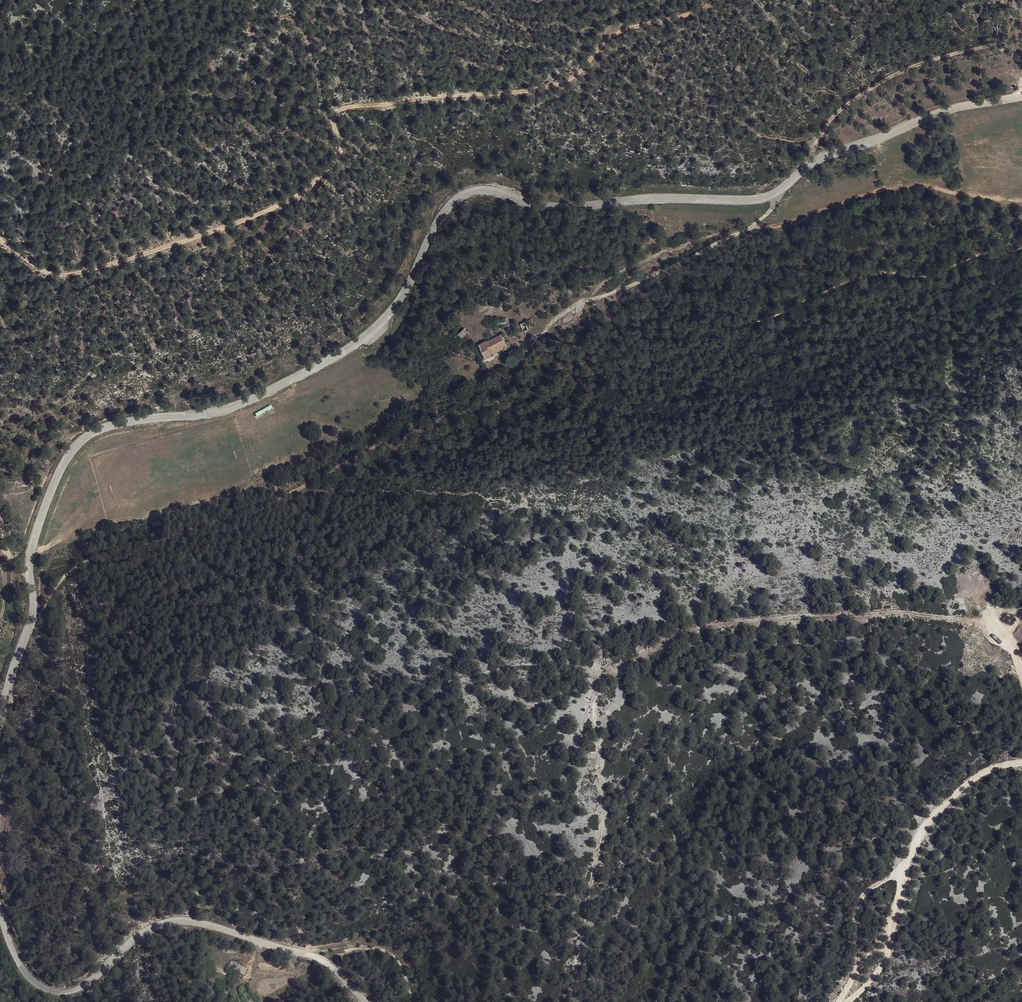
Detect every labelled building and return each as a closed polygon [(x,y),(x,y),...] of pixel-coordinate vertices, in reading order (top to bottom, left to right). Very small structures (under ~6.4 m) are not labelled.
[(487,342),(480,346),(488,361),(494,358),(493,354),(506,347),(498,330),(502,329),(501,324),(507,320),(505,317),(498,320),(497,318),(491,322),(492,325),(487,327),(493,338),(489,340),(488,337),(486,339),(487,342)] [(523,321),(518,323),(522,332),(527,329),(523,321)] [(464,331),(458,337),(463,342),(469,335),(464,331)] [(270,405),(254,414),(256,417),(272,408),(270,405)]
